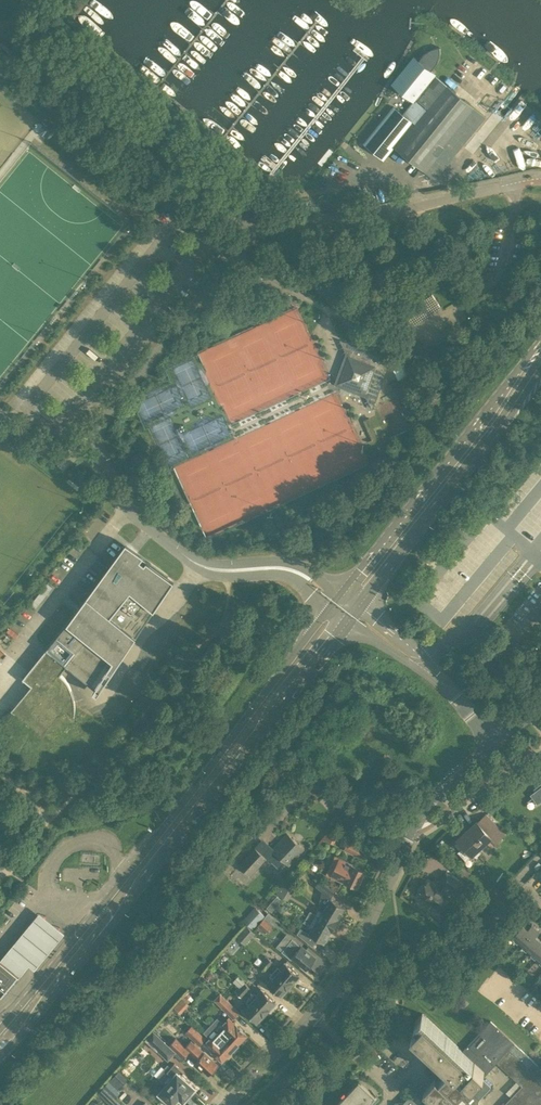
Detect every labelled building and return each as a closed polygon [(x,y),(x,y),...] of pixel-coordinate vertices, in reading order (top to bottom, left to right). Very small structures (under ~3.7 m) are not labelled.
[(412,98),(413,96),(416,98),(404,113),(414,122),(394,147),(434,180),(448,162),(438,154),(444,147),(454,155),(486,116),(445,83),(435,75),(434,75),(430,71),(435,65),(437,63),(438,60),(439,57),(439,54),(439,51),(439,48),(437,48),(434,48),(431,49),(428,50),(426,52),(424,54),(422,55),(398,87),(400,85),(407,91),(405,93),(412,98)] [(414,122),(404,113),(394,106),(368,139),(377,146),(373,151),(384,160),(394,147),(414,122)] [(397,317),(406,331),(441,308),(432,294),(397,317)] [(364,392),(370,404),(372,410),(391,358),(366,349),(340,339),(342,345),(348,357),(342,375),(347,385),(364,392)] [(409,375),(403,364),(393,369),(398,378),(401,377),(402,379),(409,375)] [(47,648),(28,671),(23,678),(32,685),(43,694),(67,714),(75,704),(74,702),(74,700),(74,699),(73,697),(73,695),(73,694),(72,692),(71,690),(71,689),(70,687),(69,686),(68,684),(68,683),(67,681),(66,680),(65,679),(64,677),(63,676),(61,675),(60,674),(67,665),(92,686),(93,685),(95,687),(93,691),(97,694),(174,580),(168,576),(143,558),(142,557),(144,555),(139,551),(126,542),(125,544),(124,545),(117,555),(110,565),(79,607),(75,612),(67,623),(64,626),(47,648)] [(477,821),(457,840),(471,856),(491,838),(495,843),(503,835),(485,815),(477,822),(477,821)] [(367,831),(357,826),(354,832),(364,837),(367,831)] [(329,828),(324,838),(333,843),(338,833),(329,828)] [(289,865),(304,849),(287,833),(272,848),(265,841),(263,839),(239,864),(250,875),(266,858),(270,862),(277,854),(289,865)] [(365,847),(349,839),(344,848),(343,850),(360,858),(365,847)] [(357,887),(365,871),(336,857),(328,874),(344,882),(345,881),(357,887)] [(440,891),(428,882),(419,894),(440,909),(449,898),(450,899),(462,884),(446,872),(440,880),(445,884),(440,891)] [(318,878),(313,884),(327,896),(333,889),(318,878)] [(288,898),(295,887),(283,881),(277,892),(288,898)] [(282,900),(277,896),(266,907),(271,912),(282,900)] [(345,907),(329,898),(322,909),(338,919),(345,907)] [(259,911),(255,906),(243,920),(246,923),(253,929),(265,916),(259,911)] [(338,919),(322,909),(318,916),(310,911),(307,916),(331,930),(338,919)] [(20,975),(20,976),(29,965),(34,968),(35,969),(65,932),(64,932),(40,912),(0,959),(20,975)] [(316,938),(324,942),(331,930),(307,916),(304,922),(312,927),(308,933),(300,928),(297,933),(312,945),(316,938)] [(266,934),(273,925),(264,918),(257,926),(266,934)] [(511,938),(520,945),(536,927),(532,924),(528,929),(523,924),(521,926),(516,922),(495,946),(500,950),(504,945),(511,938)] [(236,937),(241,941),(251,929),(246,925),(236,937)] [(466,928),(463,926),(460,929),(463,931),(461,933),(467,939),(473,932),(467,927),(466,928)] [(536,927),(520,945),(528,953),(540,940),(536,936),(540,931),(536,927)] [(281,951),(291,959),(292,957),(306,969),(315,958),(301,946),(292,939),(281,951)] [(528,953),(537,961),(540,957),(540,940),(528,953)] [(229,945),(226,949),(231,954),(235,950),(229,945)] [(267,957),(262,962),(268,967),(273,961),(267,957)] [(0,959),(0,995),(2,997),(20,975),(11,968),(0,959)] [(265,971),(268,967),(262,962),(259,966),(265,971)] [(276,966),(272,971),(289,985),(298,974),(283,962),(279,968),(276,966)] [(281,996),(289,985),(272,971),(268,975),(271,977),(266,984),(281,996)] [(240,986),(235,991),(242,996),(250,987),(238,975),(233,980),(240,986)] [(254,992),(250,996),(266,1011),(275,1001),(262,989),(257,994),(254,992)] [(213,1000),(222,1008),(229,1002),(220,993),(213,1000)] [(257,1021),(266,1011),(250,996),(246,1001),(249,1003),(244,1009),(257,1021)] [(181,998),(173,1006),(179,1012),(188,1004),(181,998)] [(478,1100),(480,1099),(490,1088),(491,1087),(491,1086),(491,1085),(490,1085),(483,1078),(499,1060),(504,1065),(502,1067),(522,1085),(503,1104),(540,1104),(540,1068),(491,1020),(462,1050),(422,1013),(415,1021),(418,1025),(413,1030),(450,1064),(447,1066),(451,1069),(450,1070),(444,1065),(435,1064),(439,1068),(442,1071),(443,1071),(438,1076),(441,1079),(439,1081),(436,1078),(427,1088),(424,1085),(423,1084),(417,1090),(415,1092),(414,1091),(405,1101),(395,1102),(395,1104),(478,1104),(478,1100)] [(222,1023),(216,1030),(235,1048),(248,1034),(235,1023),(230,1019),(224,1025),(222,1023)] [(186,1033),(201,1046),(206,1040),(192,1027),(186,1033)] [(210,1049),(222,1061),(235,1048),(216,1030),(209,1037),(211,1039),(206,1044),(210,1049)] [(175,1052),(153,1031),(146,1039),(153,1046),(168,1060),(175,1052)] [(205,1054),(204,1054),(191,1042),(187,1047),(177,1038),(170,1046),(183,1058),(190,1051),(199,1059),(196,1062),(209,1073),(217,1065),(205,1054)] [(174,1063),(167,1071),(173,1076),(158,1093),(160,1094),(157,1096),(167,1104),(170,1104),(171,1104),(172,1104),(173,1104),(179,1098),(183,1101),(184,1101),(183,1100),(187,1096),(188,1096),(195,1087),(181,1075),(184,1071),(174,1063)] [(439,1068),(435,1064),(427,1072),(435,1079),(442,1071),(439,1068)] [(119,1071),(109,1082),(117,1090),(128,1079),(119,1071)] [(373,1097),(374,1098),(375,1097),(358,1081),(336,1104),(367,1104),(368,1104),(367,1103),(369,1101),(373,1097)] [(512,1095),(520,1085),(516,1081),(507,1091),(512,1095)] [(111,1104),(116,1099),(107,1089),(101,1094),(111,1104)]
